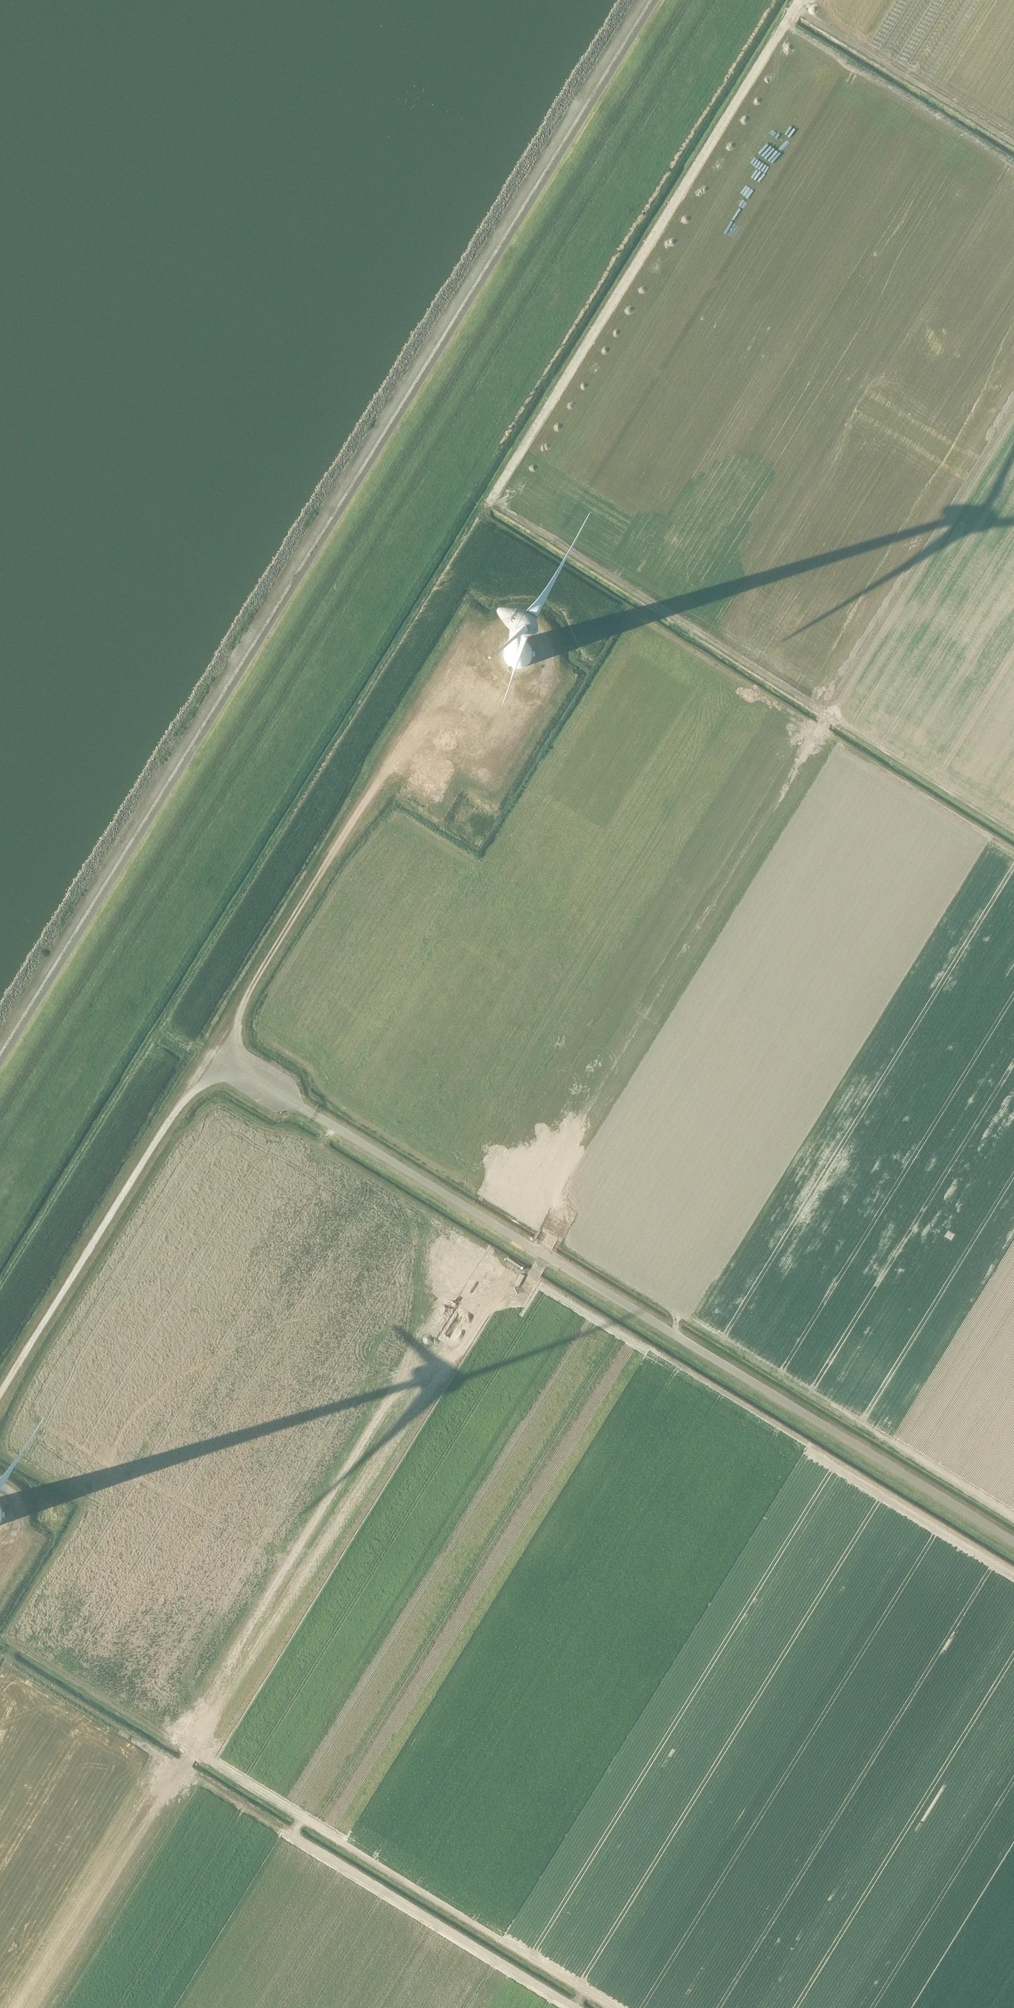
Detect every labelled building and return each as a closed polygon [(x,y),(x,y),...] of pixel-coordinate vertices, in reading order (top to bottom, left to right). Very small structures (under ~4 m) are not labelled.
[(502,651),(501,656),(502,660),(504,665),(507,668),(511,671),(515,672),(520,672),(525,671),(529,668),(532,665),(534,660),(534,656),(534,651),(532,647),(529,643),(525,641),(520,639),(515,639),(511,641),(507,643),(504,647),(502,651)]
